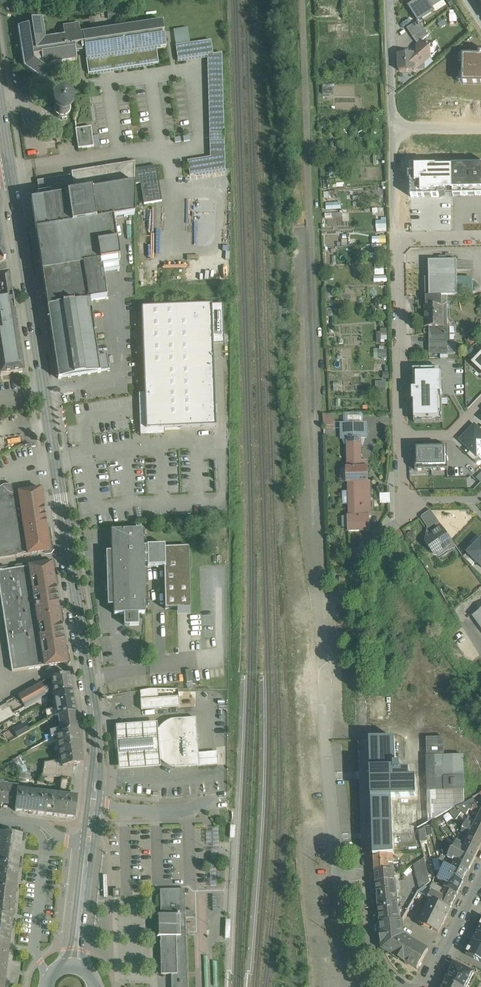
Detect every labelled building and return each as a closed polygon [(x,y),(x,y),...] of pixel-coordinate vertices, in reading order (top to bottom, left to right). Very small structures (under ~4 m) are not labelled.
[(408,6),(418,22),(419,22),(435,12),(431,4),(437,0),(418,0),(408,6)] [(328,4),(329,12),(342,11),(342,3),(328,4)] [(378,13),(378,5),(366,5),(366,13),(378,13)] [(64,35),(46,38),(42,18),(31,20),(32,28),(29,28),(28,25),(18,27),(24,67),(43,81),(58,79),(56,68),(49,69),(49,65),(76,60),(76,53),(85,51),(88,74),(158,63),(156,48),(166,47),(164,35),(162,36),(161,33),(164,32),(162,21),(80,33),(79,23),(63,25),(64,35)] [(345,35),(344,21),(336,22),(337,36),(345,35)] [(418,22),(407,28),(413,38),(424,29),(419,22),(418,22)] [(424,29),(413,38),(418,44),(428,36),(424,29)] [(213,54),(211,40),(175,46),(178,60),(207,56),(209,133),(224,133),(222,53),(213,54)] [(429,44),(420,45),(420,49),(417,49),(417,60),(415,60),(415,70),(425,70),(425,62),(430,58),(430,56),(431,55),(431,48),(430,46),(429,44)] [(463,56),(463,84),(480,84),(480,53),(479,53),(479,56),(463,56)] [(414,54),(399,55),(399,71),(415,70),(415,60),(414,54)] [(323,84),(323,93),(333,93),(334,84),(323,84)] [(64,102),(62,101),(60,102),(58,102),(57,103),(56,104),(55,105),(54,106),(54,108),(53,109),(53,111),(54,112),(54,113),(55,115),(56,117),(57,117),(58,118),(60,119),(61,119),(61,120),(67,119),(67,118),(68,117),(69,116),(70,115),(71,114),(71,113),(71,111),(71,110),(71,109),(71,107),(70,105),(68,104),(67,103),(66,102),(64,102)] [(91,127),(75,129),(78,149),(94,147),(91,127)] [(224,133),(209,133),(209,142),(224,141),(224,133)] [(224,141),(209,142),(210,157),(187,161),(190,175),(225,170),(224,141)] [(134,162),(71,173),(72,175),(75,194),(134,184),(135,184),(134,162)] [(156,166),(135,169),(135,162),(134,162),(135,184),(140,183),(158,180),(156,166)] [(470,165),(471,197),(480,196),(480,164),(470,165)] [(432,194),(431,165),(411,166),(411,174),(414,174),(414,180),(411,180),(411,198),(425,197),(425,194),(432,194)] [(439,165),(431,165),(432,194),(432,197),(439,197),(439,196),(453,196),(453,166),(439,166),(439,165)] [(471,197),(470,165),(453,165),(453,166),(453,196),(454,197),(471,197)] [(72,175),(37,181),(39,193),(51,191),(52,197),(75,194),(72,175)] [(162,201),(158,180),(140,183),(144,204),(162,201)] [(38,200),(31,201),(36,230),(133,214),(134,184),(75,194),(52,197),(38,200)] [(39,193),(37,194),(38,200),(52,197),(51,191),(39,193)] [(342,216),(342,204),(326,204),(327,216),(342,216)] [(41,269),(119,256),(113,219),(134,215),(134,214),(36,230),(35,230),(41,269)] [(119,256),(41,269),(47,309),(90,301),(106,298),(106,299),(108,299),(108,296),(107,297),(102,273),(119,271),(117,261),(120,260),(119,256)] [(440,261),(429,261),(429,278),(430,296),(442,296),(458,296),(457,261),(451,261),(440,261)] [(16,326),(14,312),(15,312),(13,300),(14,300),(12,294),(8,275),(0,276),(0,329),(16,326)] [(473,286),(473,276),(462,277),(462,286),(473,286)] [(442,296),(430,296),(426,296),(426,306),(442,305),(442,296)] [(53,344),(95,336),(90,301),(47,309),(53,344)] [(222,305),(142,307),(145,394),(146,429),(164,428),(215,427),(213,344),(224,344),(222,305)] [(443,317),(442,305),(426,306),(426,318),(425,318),(425,327),(431,326),(431,354),(448,354),(448,326),(445,326),(445,317),(443,317)] [(0,329),(0,376),(23,372),(23,371),(16,326),(0,329)] [(387,330),(376,330),(377,341),(388,341),(387,330)] [(95,336),(53,344),(58,379),(100,373),(100,372),(109,371),(107,356),(98,357),(95,336)] [(388,357),(388,348),(374,348),(374,357),(388,357)] [(472,363),(480,371),(480,353),(472,363)] [(442,369),(413,369),(414,423),(442,423),(442,369)] [(164,435),(164,428),(146,429),(145,394),(139,394),(140,436),(164,435)] [(334,414),(324,415),(324,426),(334,426),(334,414)] [(359,423),(348,423),(348,438),(360,438),(359,423)] [(458,440),(478,458),(480,454),(480,427),(480,428),(475,423),(458,440)] [(348,438),(349,468),(361,468),(360,438),(348,438)] [(448,446),(415,447),(415,470),(448,470),(448,446)] [(349,468),(347,468),(348,482),(349,482),(368,482),(368,481),(367,468),(361,468),(349,468)] [(368,482),(349,482),(350,517),(369,516),(369,517),(371,517),(370,481),(368,481),(368,482)] [(46,523),(45,521),(46,521),(46,520),(45,520),(45,514),(45,513),(44,513),(44,508),(44,507),(43,507),(43,502),(43,501),(42,501),(42,496),(42,495),(41,490),(41,489),(13,493),(12,484),(3,486),(0,487),(0,529),(46,523)] [(381,493),(381,503),(391,503),(391,493),(381,493)] [(428,528),(430,529),(435,525),(438,529),(442,526),(431,510),(422,517),(422,519),(428,528)] [(350,517),(349,517),(349,531),(369,530),(369,517),(369,516),(350,517)] [(0,529),(0,559),(31,554),(31,555),(32,554),(37,553),(37,554),(38,553),(43,552),(43,553),(44,553),(44,552),(50,551),(49,545),(49,544),(48,539),(49,539),(48,538),(47,533),(48,533),(47,532),(46,527),(47,527),(46,526),(46,523),(0,529)] [(438,529),(432,533),(432,537),(429,539),(427,545),(430,548),(433,549),(437,554),(440,555),(447,549),(450,550),(456,546),(442,526),(438,529)] [(107,579),(144,578),(144,565),(143,547),(142,530),(111,531),(111,552),(106,552),(107,579)] [(475,545),(480,539),(480,537),(478,534),(470,541),(475,545)] [(468,553),(477,561),(480,566),(480,540),(468,553)] [(164,545),(147,546),(147,547),(143,547),(144,565),(147,565),(147,567),(164,566),(165,566),(165,548),(164,545)] [(165,548),(165,566),(164,566),(165,609),(190,608),(188,547),(165,548)] [(468,553),(464,557),(472,566),(477,561),(468,553)] [(0,571),(0,592),(55,583),(52,563),(0,571)] [(144,578),(107,579),(108,606),(113,606),(113,614),(114,614),(114,615),(124,615),(124,626),(129,626),(139,626),(139,625),(138,625),(138,614),(144,614),(144,613),(145,613),(144,578)] [(0,592),(0,595),(3,612),(58,603),(55,583),(0,592)] [(58,603),(3,612),(6,632),(61,623),(58,603)] [(476,606),(464,614),(468,619),(472,616),(480,611),(476,606)] [(480,611),(472,616),(480,628),(480,610),(480,611)] [(61,623),(6,632),(9,651),(64,643),(61,623)] [(64,643),(9,651),(12,671),(67,663),(64,643)] [(69,675),(52,678),(53,686),(54,693),(55,695),(72,691),(69,675)] [(40,683),(18,696),(24,706),(46,694),(43,688),(40,683)] [(53,686),(46,687),(43,688),(46,694),(46,695),(49,694),(54,693),(53,686)] [(150,689),(140,691),(141,700),(158,699),(158,689),(150,689)] [(72,691),(55,695),(55,697),(55,701),(54,701),(55,708),(52,709),(54,716),(55,716),(55,717),(58,716),(75,712),(72,691)] [(158,699),(141,700),(141,705),(141,710),(179,707),(179,702),(178,697),(158,699)] [(383,698),(369,698),(370,719),(384,718),(383,698)] [(75,712),(58,716),(60,729),(50,731),(52,738),(57,735),(61,733),(77,729),(75,712)] [(195,718),(171,720),(168,721),(165,723),(163,724),(161,726),(159,728),(157,731),(156,735),(155,737),(154,740),(154,742),(154,744),(154,747),(155,748),(155,750),(155,752),(156,754),(158,757),(160,760),(162,762),(164,763),(166,764),(167,765),(169,766),(172,767),(175,768),(199,766),(198,753),(195,718)] [(115,726),(119,770),(160,767),(157,722),(115,726)] [(25,724),(14,730),(18,737),(29,732),(25,724)] [(77,729),(61,733),(57,735),(61,761),(62,766),(74,765),(83,763),(77,729)] [(395,739),(396,765),(401,765),(402,772),(410,771),(410,779),(416,779),(417,796),(418,830),(465,803),(465,791),(430,791),(430,793),(428,793),(427,738),(395,739)] [(444,738),(427,738),(428,793),(430,793),(430,791),(465,791),(464,756),(444,756),(444,738)] [(372,769),(372,798),(417,796),(416,779),(410,779),(410,771),(402,772),(396,772),(396,765),(395,739),(371,740),(372,769)] [(217,752),(198,753),(199,766),(218,765),(217,752)] [(61,761),(44,763),(42,775),(61,778),(72,779),(74,765),(62,766),(61,761)] [(59,795),(47,794),(45,815),(75,818),(77,797),(70,796),(72,779),(61,778),(59,795)] [(18,787),(3,786),(1,803),(15,805),(17,790),(18,790),(18,787)] [(18,790),(17,790),(15,805),(15,811),(45,815),(47,794),(18,790)] [(418,830),(417,796),(372,798),(374,856),(393,854),(394,854),(394,848),(399,848),(398,843),(418,843),(418,830)] [(474,799),(457,808),(462,812),(467,815),(470,810),(472,811),(474,807),(474,806),(476,802),(474,799)] [(474,806),(474,807),(472,811),(480,815),(477,821),(480,823),(480,810),(474,806)] [(462,812),(458,808),(450,813),(457,820),(462,812)] [(477,821),(474,827),(470,826),(471,824),(466,821),(463,828),(480,836),(480,823),(477,821)] [(430,825),(424,827),(426,834),(428,833),(429,836),(433,835),(430,825)] [(463,828),(459,836),(466,839),(467,835),(470,836),(466,843),(479,849),(480,846),(480,836),(463,828)] [(1,834),(0,834),(0,864),(18,866),(21,836),(1,834)] [(479,849),(466,843),(464,847),(456,843),(453,849),(474,860),(479,849)] [(474,860),(453,849),(449,858),(451,859),(452,857),(458,860),(456,865),(469,871),(474,860)] [(375,864),(389,863),(393,863),(393,858),(393,854),(374,856),(375,864)] [(424,858),(414,865),(420,891),(425,887),(430,883),(424,858)] [(0,864),(0,890),(15,892),(18,866),(0,864)] [(456,865),(454,864),(452,868),(445,865),(442,871),(463,882),(469,871),(456,865)] [(389,870),(375,871),(376,882),(395,881),(394,870),(389,870)] [(463,882),(442,871),(438,879),(446,883),(445,887),(458,893),(463,882)] [(395,881),(376,882),(378,905),(380,923),(398,921),(397,911),(398,911),(396,881),(395,881)] [(435,885),(432,891),(441,895),(444,889),(435,885)] [(428,888),(425,887),(420,891),(418,892),(425,896),(428,888)] [(445,887),(444,889),(441,895),(437,902),(450,908),(458,893),(445,887)] [(160,890),(160,891),(161,915),(155,915),(156,916),(158,916),(159,931),(159,936),(156,936),(156,937),(160,937),(160,942),(161,975),(171,975),(171,986),(187,986),(186,932),(185,918),(193,918),(193,911),(185,911),(185,889),(160,890)] [(12,917),(15,892),(0,890),(0,916),(12,917)] [(441,895),(432,891),(429,898),(431,899),(437,902),(441,895)] [(437,902),(431,899),(419,923),(438,932),(450,908),(437,902)] [(0,916),(0,942),(9,943),(12,917),(0,916)] [(404,938),(402,920),(398,921),(380,923),(382,942),(382,949),(417,969),(428,950),(414,942),(413,943),(404,938)] [(466,955),(480,962),(480,924),(466,955)] [(0,942),(0,986),(4,986),(9,943),(0,942)] [(447,980),(462,986),(466,986),(473,972),(455,964),(447,980)]
